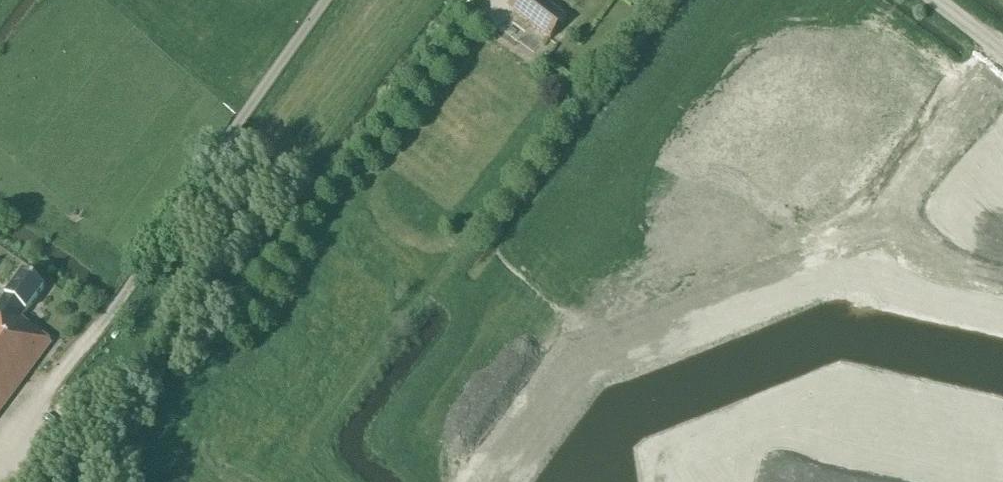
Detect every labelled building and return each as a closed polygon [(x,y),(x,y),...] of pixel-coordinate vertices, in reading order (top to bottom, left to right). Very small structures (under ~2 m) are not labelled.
[(562,17),(540,0),(514,0),(508,8),(547,38),(562,17)] [(24,274),(0,306),(0,415),(52,344),(21,320),(43,289),(24,274)]
